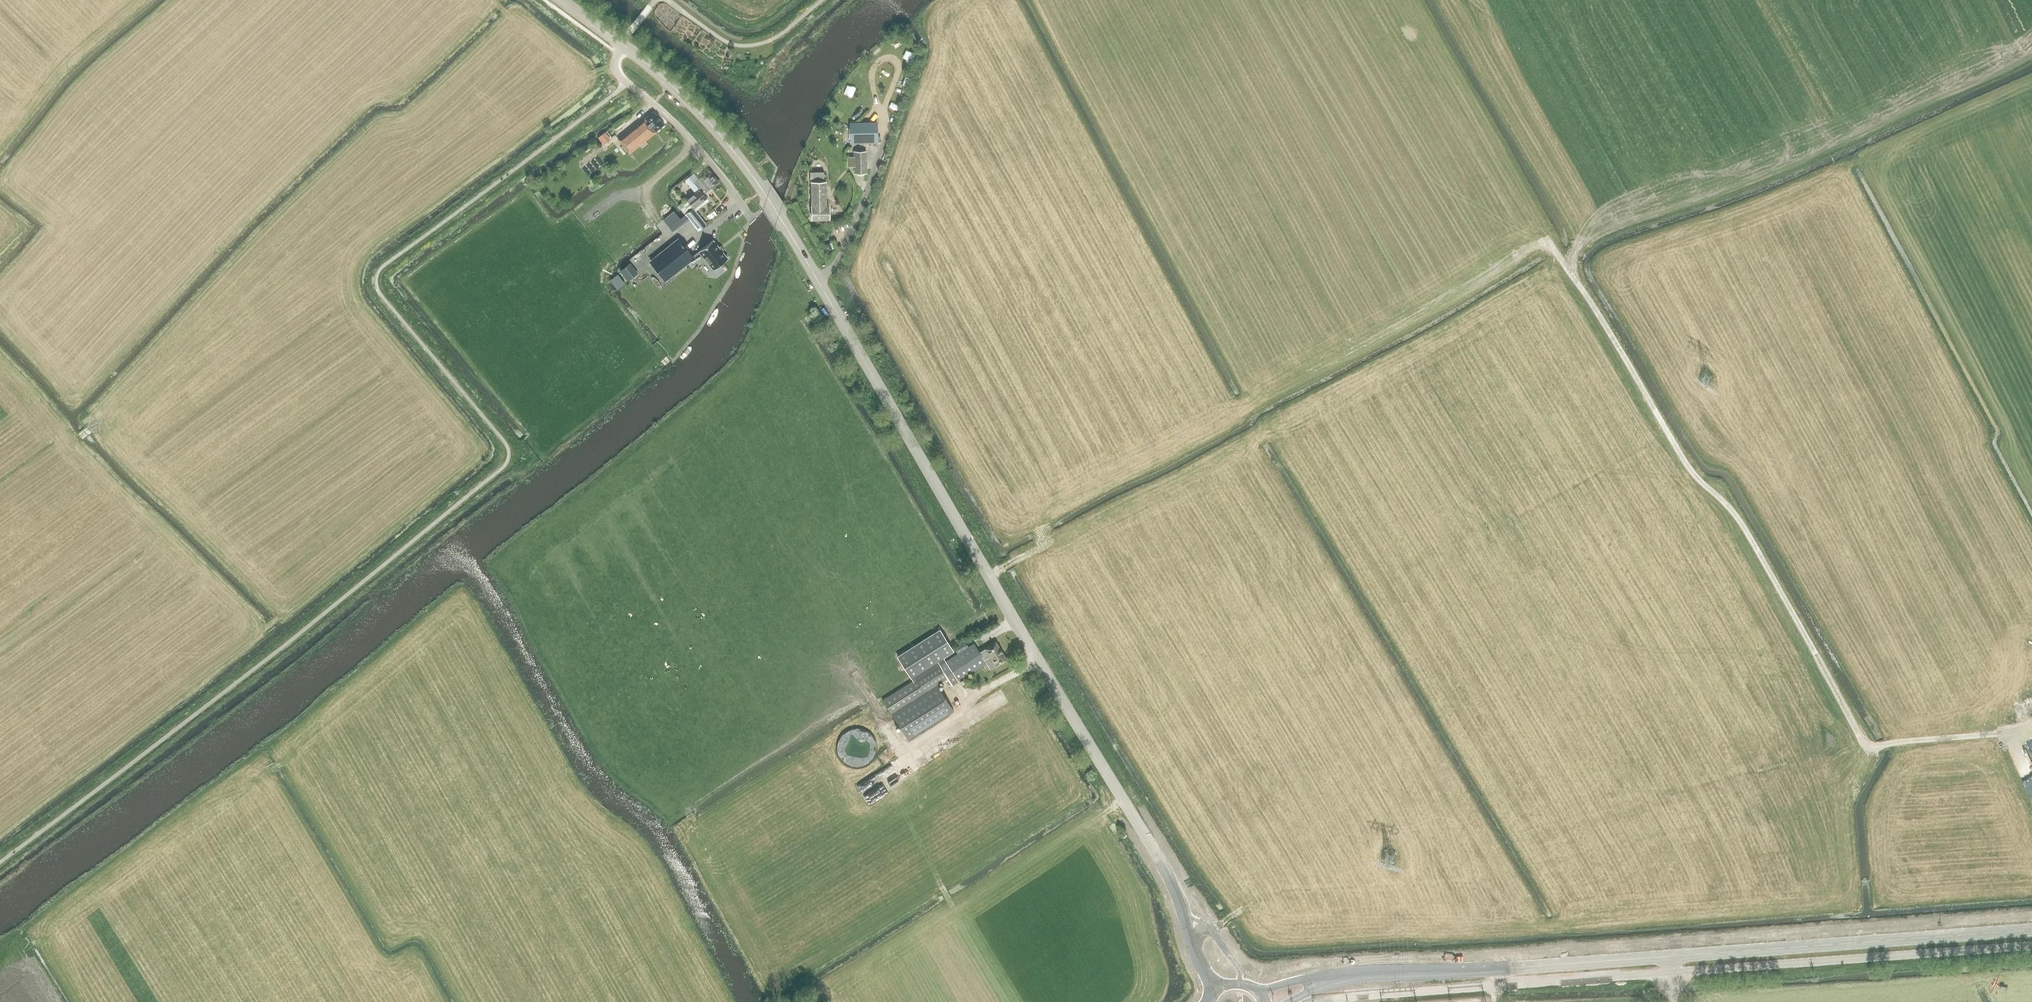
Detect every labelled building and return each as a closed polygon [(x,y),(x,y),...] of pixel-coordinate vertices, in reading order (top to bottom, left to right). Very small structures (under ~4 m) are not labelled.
[(664,124),(653,111),(619,139),(630,153),(664,124)] [(850,142),(878,141),(877,126),(850,127),(850,142)] [(611,139),(606,132),(599,136),(604,144),(611,139)] [(854,173),(867,173),(867,151),(854,151),(854,173)] [(694,208),(695,208),(707,198),(704,194),(719,182),(711,170),(699,180),(704,187),(700,190),(699,188),(687,198),(694,208)] [(830,205),(827,205),(827,181),(811,181),(811,205),(811,220),(830,220),(830,205)] [(707,224),(701,215),(695,208),(694,208),(686,215),(699,231),(707,224)] [(680,240),(651,262),(665,280),(690,260),(693,257),(680,240)] [(693,257),(690,260),(693,265),(703,257),(714,270),(728,258),(713,240),(699,251),(699,252),(693,257)] [(621,267),(629,277),(635,273),(627,262),(621,267)] [(953,651),(940,630),(899,658),(912,678),(953,651)] [(883,701),(891,713),(936,685),(947,679),(951,685),(986,663),(991,670),(1007,659),(996,641),(979,652),(974,643),(883,701)] [(953,711),(936,685),(891,713),(908,740),(953,711)] [(857,756),(853,757),(857,766),(875,757),(871,749),(878,746),(871,731),(858,737),(863,747),(854,751),(857,756)]
